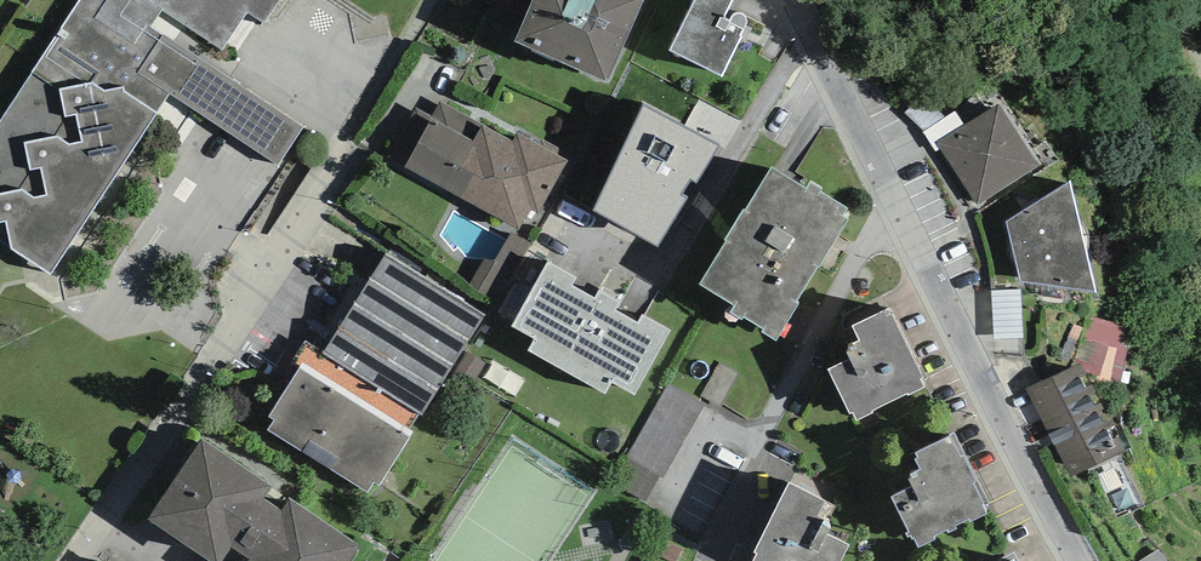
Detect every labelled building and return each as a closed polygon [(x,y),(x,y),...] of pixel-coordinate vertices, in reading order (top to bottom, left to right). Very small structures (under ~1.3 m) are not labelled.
[(0,120),(0,241),(50,274),(169,93),(279,166),(304,125),(213,65),(247,12),(265,23),(280,0),(80,0),(0,120)] [(644,0),(533,0),(515,41),(606,82),(644,0)] [(722,77),(741,40),(745,42),(752,28),(746,26),(747,24),(747,21),(747,18),(746,16),(743,14),(741,13),(738,12),(734,13),(733,15),(730,18),(729,20),(723,18),(733,0),(695,0),(670,50),(722,77)] [(905,113),(924,131),(946,117),(922,98),(905,113)] [(473,142),(483,124),(441,102),(433,118),(473,142)] [(964,125),(937,143),(942,150),(977,205),(1040,165),(999,104),(964,125)] [(698,183),(720,147),(644,105),(593,210),(658,246),(688,199),(682,196),(691,180),(698,183)] [(539,215),(569,160),(558,154),(561,149),(542,138),(540,140),(519,128),(512,140),(483,124),(473,142),(433,118),(416,108),(401,132),(419,143),(405,167),(519,230),(530,210),(539,215)] [(937,143),(964,125),(955,111),(946,117),(924,131),(922,132),(936,154),(942,150),(937,143)] [(726,242),(700,284),(736,306),(732,312),(741,318),(743,316),(765,329),(763,332),(776,340),(798,304),(796,303),(818,267),(819,268),(848,220),(843,216),(847,209),(820,192),(822,188),(811,182),(807,189),(772,168),(745,211),(743,209),(724,240),(726,242)] [(1021,281),(1096,293),(1086,251),(1089,246),(1089,242),(1089,237),(1088,233),(1085,228),(1082,223),(1079,220),(1070,181),(1006,222),(1021,281)] [(515,273),(532,244),(512,232),(495,261),(515,273)] [(274,421),(268,430),(368,493),(374,484),(380,487),(415,432),(410,429),(419,414),(422,416),(486,315),(386,252),(323,351),(306,340),(292,363),(300,368),(268,417),(274,421)] [(498,302),(515,273),(495,261),(486,259),(469,284),(498,302)] [(547,262),(511,327),(535,340),(529,350),(605,393),(611,382),(635,396),(671,331),(643,315),(638,323),(615,310),(620,302),(599,291),(595,298),(572,285),(576,278),(547,262)] [(992,290),(994,340),(1024,338),(1021,289),(992,290)] [(853,413),(857,421),(873,413),(873,412),(907,395),(908,398),(926,389),(922,380),(925,379),(890,307),(851,325),(858,341),(852,344),(854,349),(845,353),(848,359),(828,369),(850,415),(853,413)] [(1087,316),(1072,367),(1080,362),(1086,373),(1120,382),(1134,327),(1087,316)] [(1083,328),(1074,324),(1059,358),(1068,362),(1083,328)] [(1072,367),(1026,388),(1071,477),(1126,452),(1086,373),(1080,362),(1072,367)] [(706,405),(669,384),(627,457),(660,476),(665,479),(706,405)] [(914,538),(919,547),(935,539),(933,537),(947,530),(949,533),(956,529),(954,526),(969,519),(970,521),(986,514),(983,506),(988,503),(954,434),(951,436),(952,437),(918,454),(920,458),(916,460),(921,470),(910,475),(912,478),(909,480),(912,487),(891,497),(909,532),(906,534),(908,537),(910,536),(912,539),(914,538)] [(201,439),(147,519),(210,560),(221,560),(231,547),(250,560),(249,560),(349,560),(359,546),(291,500),(283,512),(264,499),(273,487),(201,439)] [(645,503),(660,476),(627,457),(612,484),(645,503)] [(754,560),(840,560),(849,545),(827,534),(832,525),(827,522),(835,505),(789,483),(754,552),(757,554),(754,560)] [(671,560),(675,560),(682,548),(664,539),(656,554),(671,560)] [(1157,549),(1137,560),(1165,560),(1157,549)]
